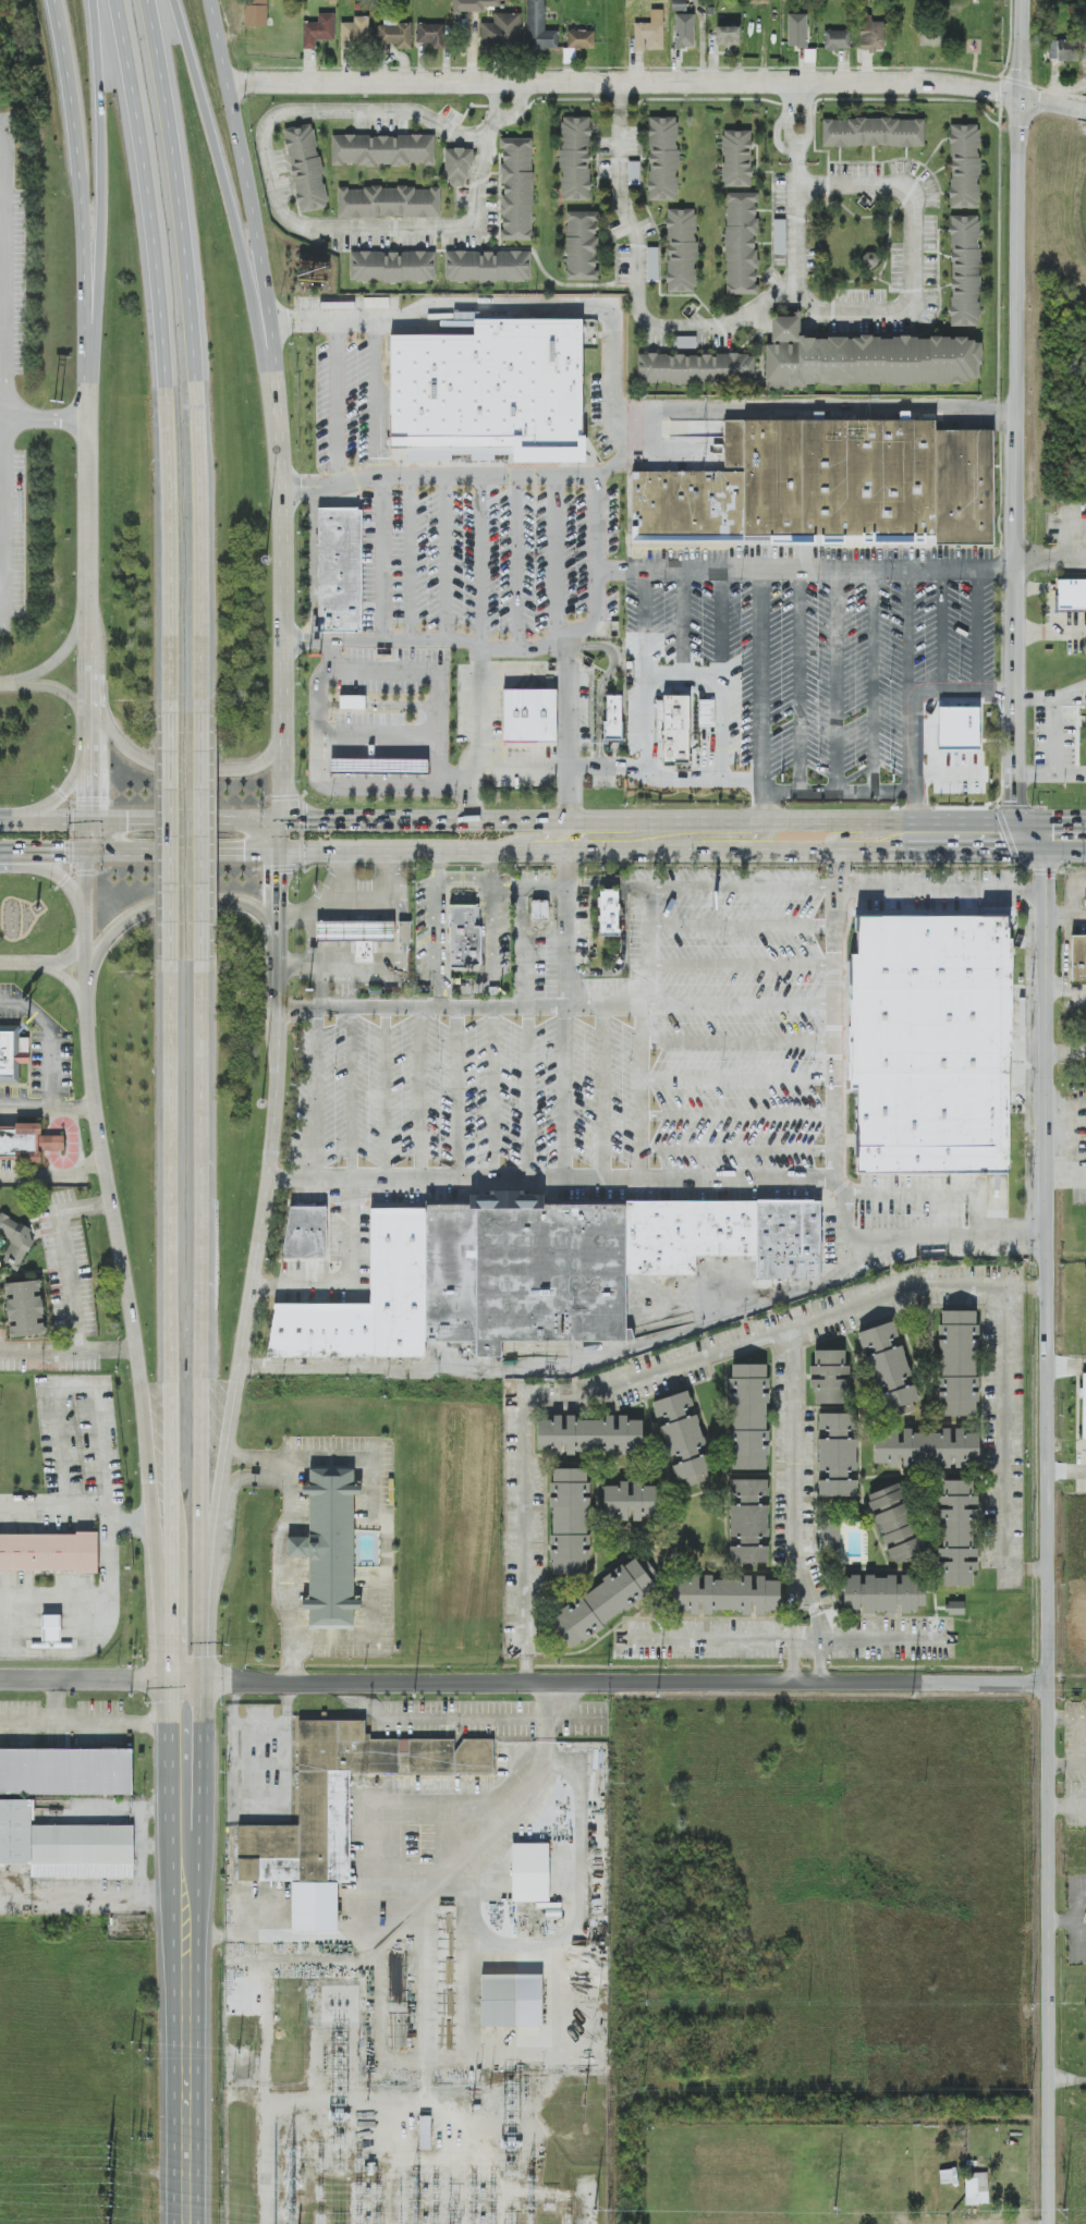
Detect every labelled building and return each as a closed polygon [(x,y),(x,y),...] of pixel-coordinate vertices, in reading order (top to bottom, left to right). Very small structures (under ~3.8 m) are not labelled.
[(246,26),(267,26),(268,0),(246,0),(246,26)] [(453,12),(484,13),(484,7),(500,7),(500,0),(453,0),(453,12)] [(527,50),(558,50),(558,31),(545,31),(545,0),(526,0),(527,50)] [(672,11),(686,11),(686,0),(672,0),(672,11)] [(664,50),(663,9),(650,10),(651,23),(634,23),(634,51),(664,50)] [(335,14),(318,13),(318,23),(304,23),(303,49),(316,49),(316,40),(335,40),(335,14)] [(520,13),(494,14),(494,23),(481,23),(481,47),(521,47),(520,13)] [(694,14),(675,14),(676,48),(695,48),(694,14)] [(807,14),(787,14),(788,48),(808,47),(807,14)] [(341,47),(368,47),(369,16),(354,16),(354,23),(341,23),(341,47)] [(864,51),(884,50),(884,22),(863,22),(864,51)] [(412,49),(411,23),(378,23),(378,45),(397,44),(397,49),(412,49)] [(416,43),(434,44),(434,49),(444,49),(445,24),(417,23),(416,43)] [(740,26),(716,27),(716,46),(740,45),(740,26)] [(594,31),(568,30),(567,49),(594,49),(594,31)] [(850,50),(850,31),(824,30),(824,49),(850,50)] [(1078,61),(1078,41),(1049,40),(1049,60),(1078,61)] [(561,200),(590,200),(590,117),(560,117),(561,200)] [(649,201),(678,201),(678,117),(649,117),(649,201)] [(924,118),(822,119),(822,148),(925,146),(924,118)] [(298,213),(327,209),(315,124),(286,129),(298,213)] [(950,125),(950,208),(979,208),(980,125),(950,125)] [(722,131),(722,187),(752,187),(751,131),(722,131)] [(332,135),(332,165),(435,166),(435,136),(332,135)] [(532,138),(501,139),(502,241),(533,240),(532,138)] [(446,187),(467,187),(467,167),(472,167),(473,149),(447,148),(446,187)] [(640,184),(639,161),(628,162),(628,184),(640,184)] [(338,218),(441,217),(441,187),(338,188),(338,218)] [(726,295),(757,294),(756,193),(725,193),(726,295)] [(695,209),(666,209),(667,293),(697,293),(695,209)] [(599,212),(566,212),(567,280),(597,280),(597,221),(599,220),(599,212)] [(950,326),(979,326),(980,216),(951,216),(950,326)] [(785,254),(785,220),(774,220),(774,254),(785,254)] [(658,281),(658,248),(647,248),(646,281),(658,281)] [(436,252),(351,251),(351,282),(435,283),(436,252)] [(880,262),(872,251),(861,260),(869,271),(880,262)] [(445,252),(445,282),(531,282),(531,252),(445,252)] [(766,386),(981,384),(980,337),(800,339),(799,317),(772,317),(772,345),(766,345),(766,386)] [(386,328),(591,323),(594,473),(386,467),(386,328)] [(696,337),(675,337),(675,348),(696,348),(696,337)] [(638,354),(638,383),(755,383),(754,354),(638,354)] [(632,539),(793,539),(793,543),(870,545),(870,538),(934,538),(934,545),(992,545),(993,429),(935,429),(935,419),(724,419),(724,471),(632,471),(632,539)] [(319,633),(362,632),(361,508),(318,508),(319,633)] [(1057,611),(1085,611),(1085,578),(1057,578),(1057,611)] [(341,689),(341,711),(374,714),(373,689),(341,689)] [(503,689),(502,742),(556,742),(557,689),(503,689)] [(607,695),(607,721),(603,721),(603,740),(622,740),(622,695),(607,695)] [(689,697),(656,697),(657,742),(664,741),(664,765),(689,765),(689,697)] [(699,728),(715,727),(714,700),(698,700),(699,728)] [(987,777),(987,735),(941,736),(941,753),(930,753),(930,769),(941,769),(942,777),(987,777)] [(332,758),(330,772),(424,772),(426,757),(332,758)] [(599,890),(599,937),(620,937),(620,929),(618,929),(618,914),(620,914),(620,890),(599,890)] [(548,920),(548,900),(532,900),(532,920),(548,920)] [(450,905),(450,969),(467,969),(467,965),(479,965),(479,905),(450,905)] [(858,918),(1016,918),(1017,1164),(859,1164),(858,918)] [(316,941),(355,941),(355,962),(373,962),(373,941),(393,941),(393,920),(316,920),(316,941)] [(411,920),(398,920),(398,941),(411,941),(411,920)] [(1071,934),(1071,981),(1085,981),(1085,934),(1071,934)] [(19,1063),(29,1063),(29,1037),(20,1037),(19,1024),(0,1024),(0,1084),(19,1084),(19,1063)] [(41,1160),(41,1151),(64,1151),(64,1135),(41,1135),(41,1124),(0,1124),(0,1160),(41,1160)] [(627,1202),(545,1201),(545,1195),(521,1195),(522,1190),(492,1189),(491,1194),(471,1194),(471,1200),(425,1200),(424,1342),(476,1341),(476,1356),(502,1357),(502,1342),(626,1342),(636,1339),(635,1329),(626,1329),(627,1275),(627,1202)] [(627,1275),(627,1202),(821,1202),(821,1280),(755,1280),(755,1257),(697,1257),(697,1275),(627,1275)] [(291,1207),(286,1236),(327,1236),(326,1207),(291,1207)] [(1,1213),(0,1215),(0,1233),(12,1239),(0,1262),(17,1271),(38,1232),(1,1213)] [(286,1236),(282,1260),(326,1260),(327,1236),(286,1236)] [(47,1334),(41,1279),(4,1281),(9,1337),(47,1334)] [(977,1416),(977,1309),(940,1309),(940,1416),(977,1416)] [(884,1417),(919,1407),(895,1320),(861,1330),(884,1417)] [(810,1403),(850,1403),(850,1348),(810,1349),(810,1403)] [(769,1468),(768,1362),(730,1362),(731,1469),(769,1468)] [(651,1400),(669,1461),(671,1459),(679,1488),(716,1477),(708,1451),(707,1452),(688,1389),(651,1400)] [(856,1438),(851,1438),(851,1412),(819,1412),(818,1498),(856,1498),(856,1438)] [(643,1454),(643,1415),(537,1416),(537,1455),(643,1454)] [(978,1429),(874,1429),(874,1466),(978,1467),(978,1429)] [(309,1556),(308,1598),(303,1598),(302,1609),(309,1609),(309,1625),(353,1626),(353,1608),(355,1494),(361,1494),(361,1484),(353,1484),(354,1468),(309,1467),(309,1484),(303,1484),(302,1494),(309,1494),(308,1536),(288,1536),(286,1556),(309,1556)] [(589,1576),(590,1468),(550,1468),(549,1575),(589,1576)] [(730,1478),(730,1563),(768,1563),(768,1478),(730,1478)] [(938,1586),(976,1586),(977,1480),(938,1480),(938,1586)] [(658,1519),(658,1481),(603,1481),(603,1520),(658,1519)] [(874,1514),(893,1565),(924,1553),(898,1484),(867,1496),(874,1514)] [(820,1522),(820,1548),(839,1548),(839,1522),(820,1522)] [(98,1572),(98,1531),(0,1531),(0,1572),(98,1572)] [(570,1649),(658,1588),(636,1556),(548,1618),(570,1649)] [(674,1575),(674,1613),(780,1613),(780,1575),(674,1575)] [(843,1575),(843,1612),(917,1612),(917,1602),(925,1602),(925,1585),(919,1585),(919,1575),(843,1575)] [(964,1615),(964,1602),(948,1602),(948,1615),(964,1615)] [(61,1641),(62,1615),(43,1615),(42,1640),(61,1641)] [(350,1881),(350,1774),(400,1774),(400,1768),(406,1768),(406,1773),(493,1774),(493,1738),(456,1738),(408,1738),(408,1752),(399,1752),(399,1738),(366,1738),(366,1720),(298,1720),(298,1825),(237,1824),(237,1881),(350,1881)] [(0,1748),(0,1794),(133,1794),(133,1748),(0,1748)] [(133,1877),(133,1825),(33,1824),(33,1799),(0,1799),(0,1863),(30,1863),(30,1875),(133,1877)] [(549,1843),(512,1843),(512,1901),(549,1901),(549,1843)] [(480,2026),(542,2027),(542,1975),(481,1974),(480,2026)] [(431,2116),(420,2116),(419,2150),(430,2150),(431,2116)] [(941,2183),(956,2183),(957,2170),(941,2170),(941,2183)] [(965,2174),(966,2205),(989,2204),(988,2173),(965,2174)]
